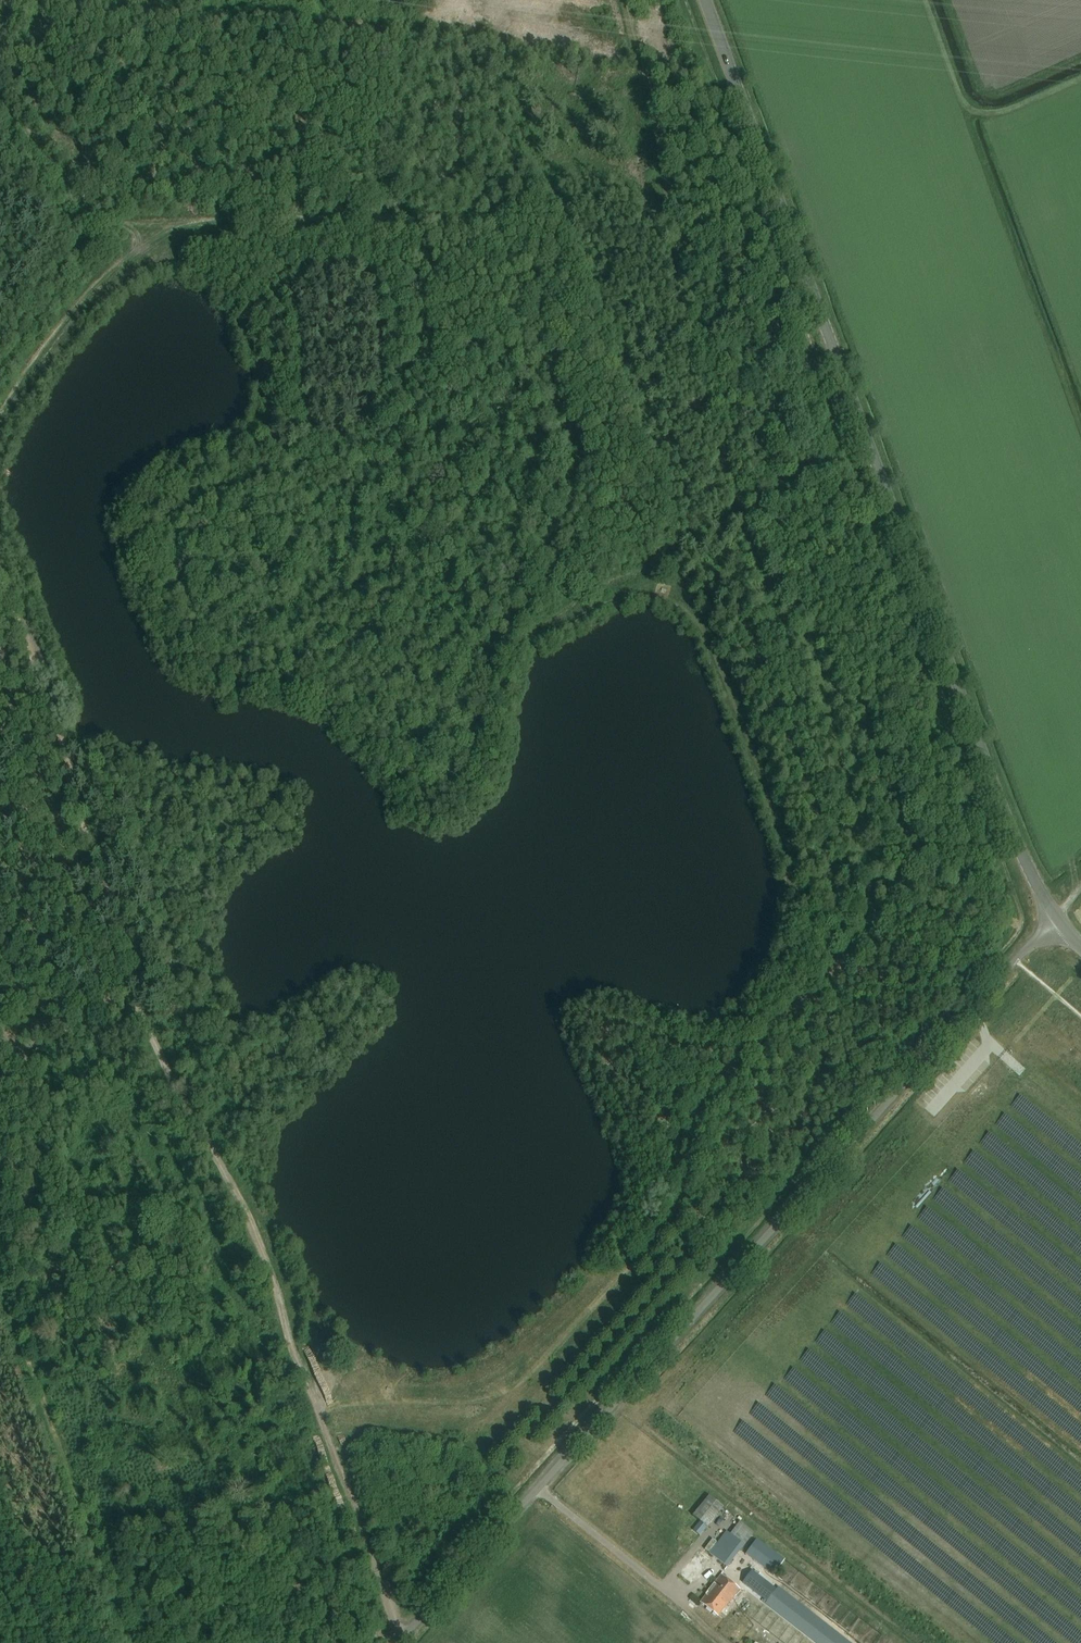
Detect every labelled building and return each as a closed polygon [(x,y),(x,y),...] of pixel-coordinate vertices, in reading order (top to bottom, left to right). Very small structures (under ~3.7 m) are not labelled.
[(700,1536),(707,1527),(700,1522),(693,1530),(700,1536)] [(727,1568),(744,1547),(727,1532),(709,1554),(727,1568)] [(773,1576),(785,1560),(757,1540),(746,1555),(773,1576)] [(757,1566),(754,1571),(743,1584),(746,1586),(743,1590),(765,1607),(765,1606),(769,1608),(769,1606),(783,1588),(781,1586),(781,1585),(757,1566)] [(700,1602),(719,1617),(739,1591),(721,1576),(700,1602)] [(761,1627),(772,1613),(764,1607),(754,1621),(761,1627)]
